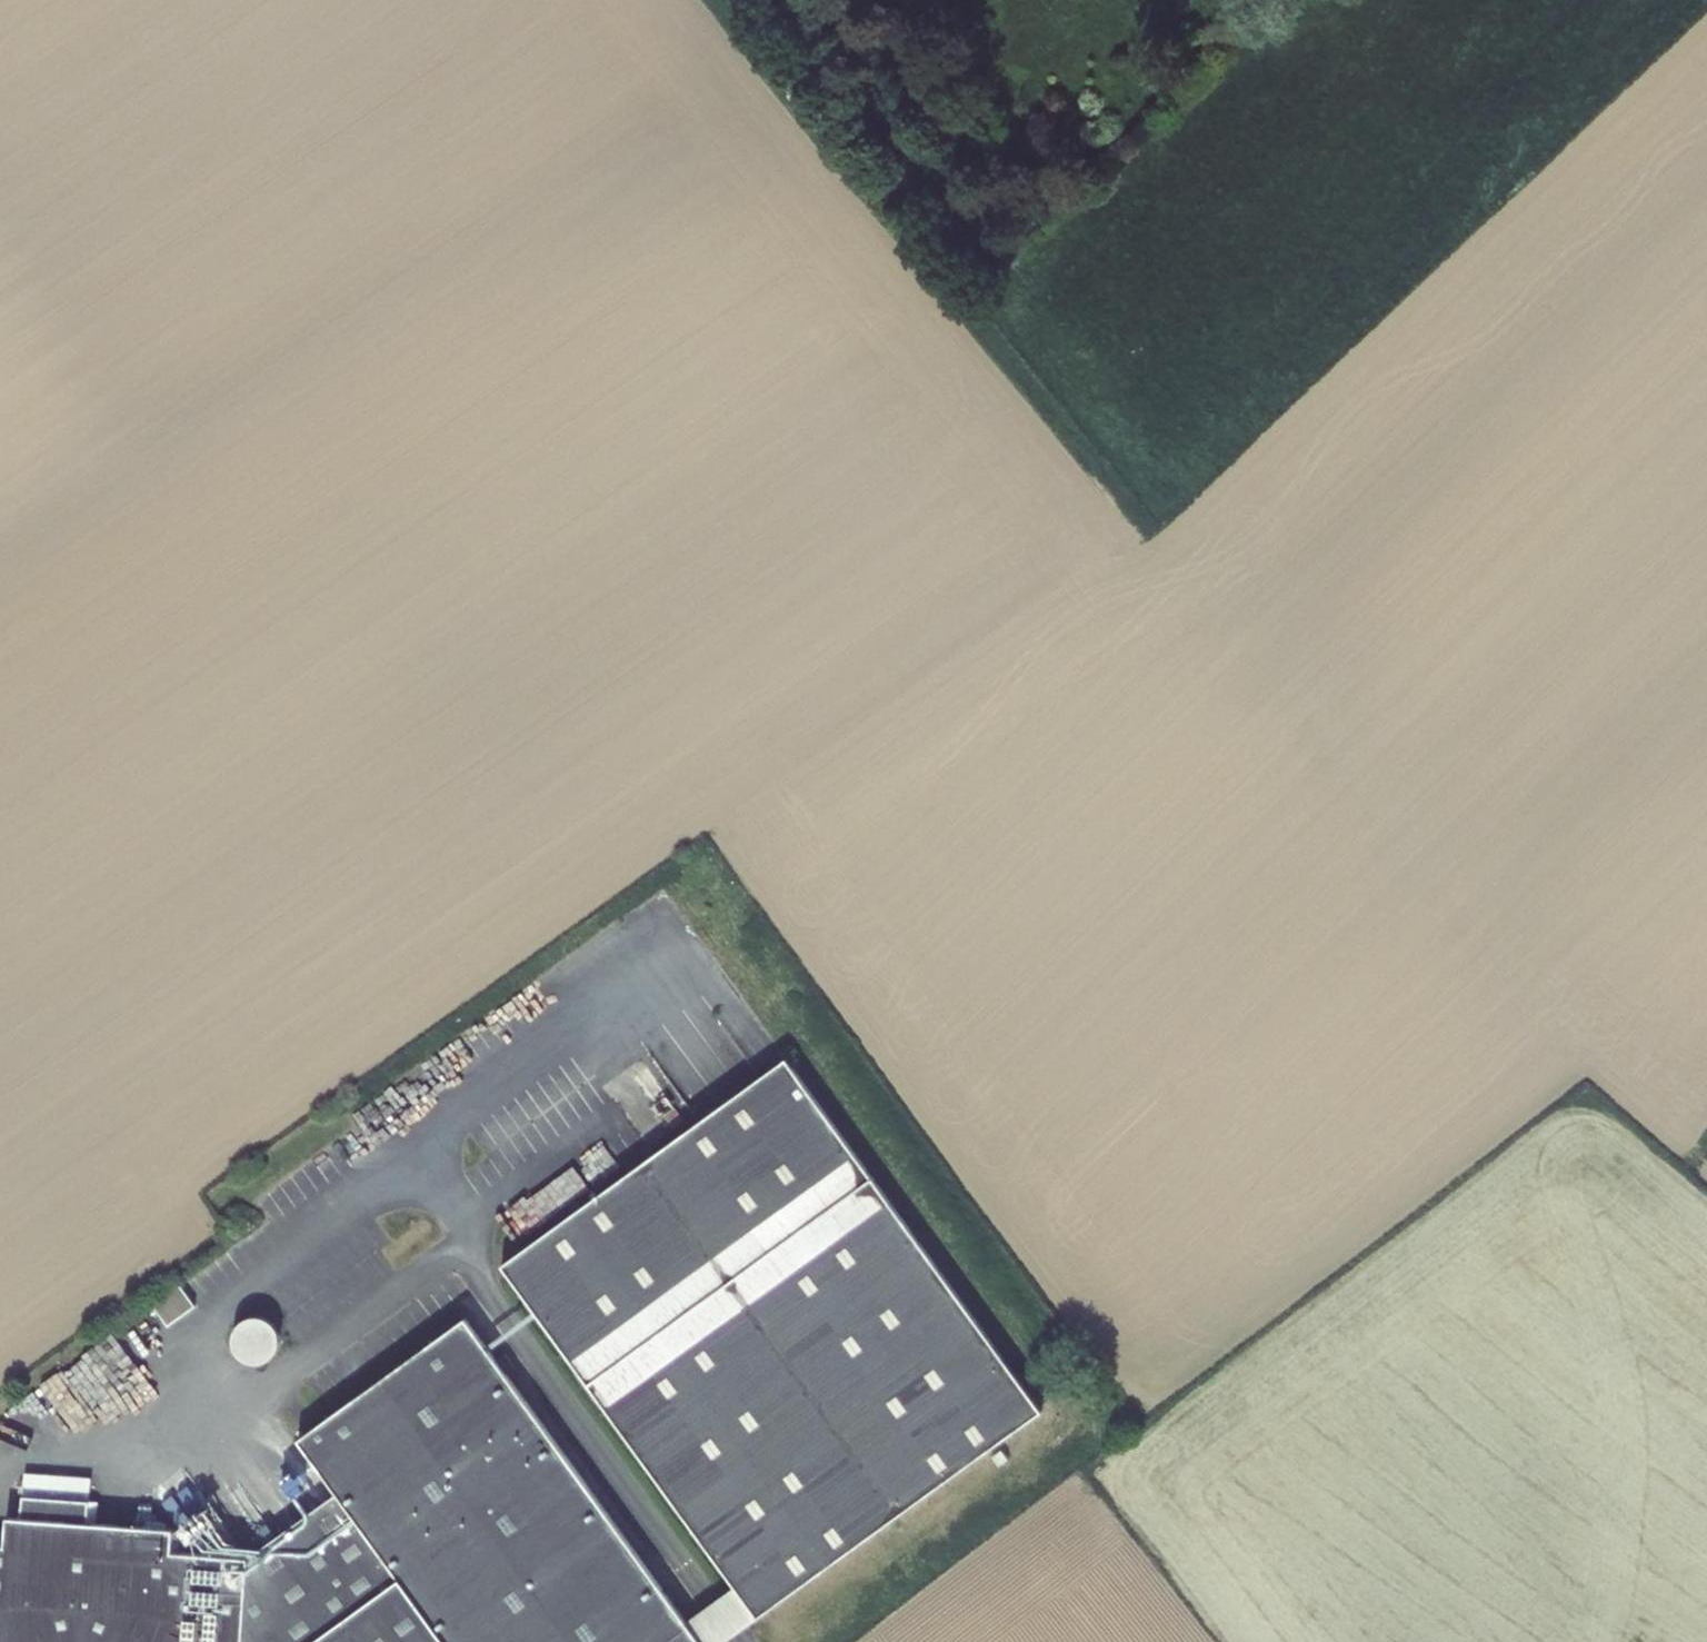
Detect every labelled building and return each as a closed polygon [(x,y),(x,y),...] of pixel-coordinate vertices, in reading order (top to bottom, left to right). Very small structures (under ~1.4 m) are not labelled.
[(502,1265),(758,1618),(1043,1412),(788,1059),(647,1160),(502,1265)] [(175,1290),(190,1311),(196,1307),(181,1286),(175,1290)] [(167,1327),(190,1311),(175,1290),(153,1305),(167,1327)] [(278,1348),(280,1338),(278,1329),(273,1321),(264,1316),(255,1314),(246,1316),(238,1321),(232,1329),(231,1339),(233,1348),(238,1356),(246,1361),(256,1363),(265,1361),(273,1356),(278,1348)] [(466,1315),(297,1437),(336,1492),(326,1500),(428,1641),(700,1641),(466,1315)] [(326,1500),(242,1559),(167,1556),(168,1532),(83,1529),(84,1503),(18,1500),(17,1523),(1,1523),(0,1537),(0,1641),(428,1641),(326,1500)]
